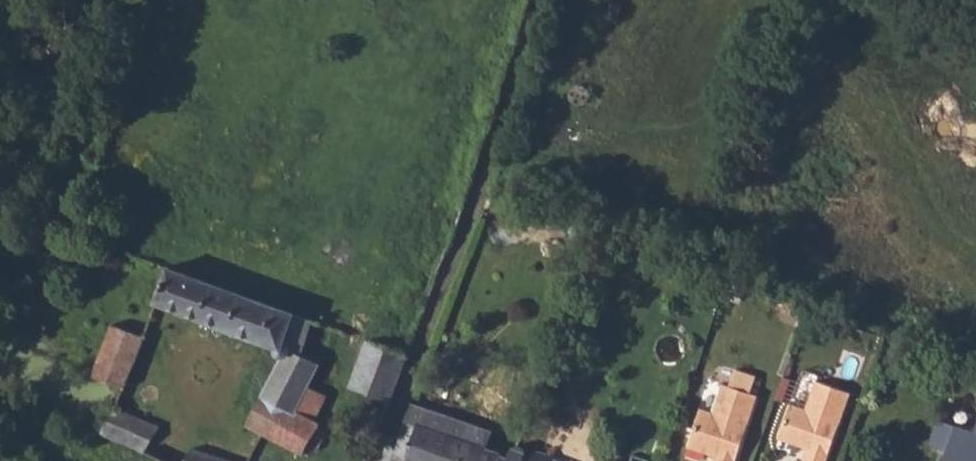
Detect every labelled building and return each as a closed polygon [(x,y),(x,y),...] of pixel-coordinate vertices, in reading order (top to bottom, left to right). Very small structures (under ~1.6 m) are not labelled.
[(610,1),(604,18),(612,20),(617,4),(610,1)] [(165,267),(152,303),(269,346),(276,361),(257,397),(252,409),(245,424),(301,455),(306,447),(316,453),(323,436),(312,427),(310,421),(292,413),(305,388),(317,365),(290,354),(284,343),(296,314),(165,267)] [(106,325),(99,348),(133,362),(142,337),(106,325)] [(368,339),(349,389),(389,402),(406,353),(368,339)] [(99,348),(92,376),(125,388),(133,362),(99,348)] [(714,448),(734,455),(761,380),(727,368),(716,397),(704,392),(690,430),(708,436),(712,434),(718,437),(717,440),(714,448)] [(819,460),(825,460),(851,389),(817,376),(806,405),(791,399),(778,433),(808,444),(804,456),(819,460)] [(325,397),(305,388),(292,413),(310,421),(312,427),(325,397)] [(244,404),(252,409),(257,397),(250,393),(244,404)] [(394,460),(397,460),(502,460),(505,455),(486,447),(491,432),(411,404),(394,460)] [(101,428),(98,434),(120,444),(124,441),(141,451),(155,427),(116,410),(114,409),(112,413),(102,410),(95,412),(94,417),(101,428)] [(945,419),(935,445),(955,453),(951,460),(975,460),(975,431),(945,419)] [(502,460),(549,460),(535,455),(525,453),(519,448),(514,447),(507,448),(505,455),(502,460)] [(179,460),(226,460),(188,448),(179,460)] [(250,453),(236,450),(232,460),(248,460),(250,453)]
